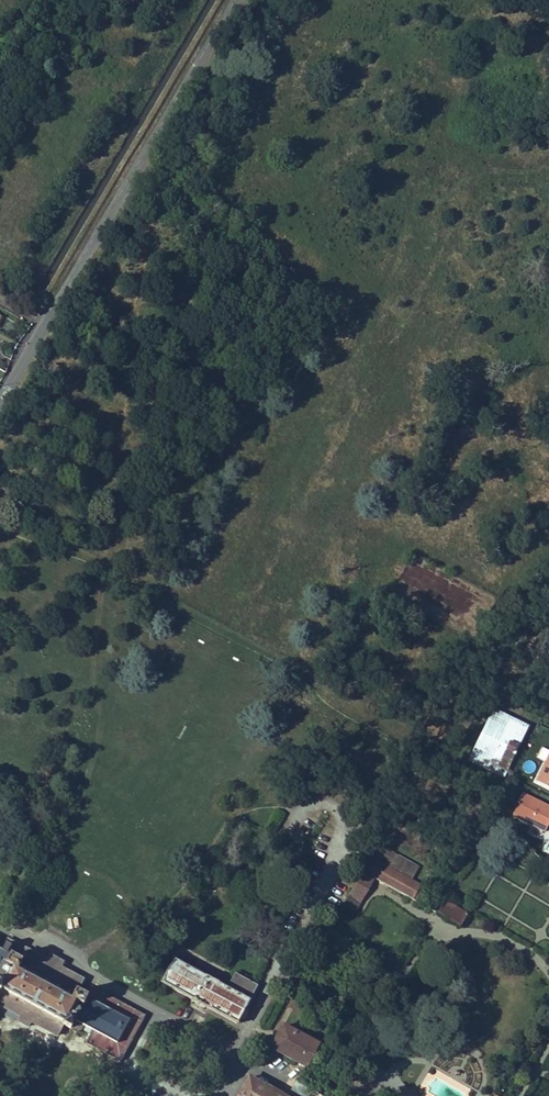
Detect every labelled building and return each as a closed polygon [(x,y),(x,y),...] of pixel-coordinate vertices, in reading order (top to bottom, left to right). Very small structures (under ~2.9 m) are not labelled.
[(419,698),(410,693),(408,699),(417,703),(419,698)] [(491,710),(467,761),(504,778),(528,726),(491,710)] [(548,788),(548,755),(536,782),(548,788)] [(545,832),(548,824),(548,808),(523,795),(512,816),(545,832)] [(379,844),(372,857),(412,879),(419,866),(379,844)] [(371,857),(363,871),(413,899),(421,885),(371,857)] [(338,914),(351,921),(375,879),(362,872),(343,905),(338,914)] [(446,898),(436,912),(457,926),(466,913),(446,898)] [(8,1010),(18,1015),(16,1020),(28,1027),(30,1022),(56,1036),(62,1024),(79,1034),(83,1027),(92,1032),(114,1044),(128,1018),(87,997),(76,991),(82,979),(60,967),(62,962),(52,957),(49,962),(8,939),(2,951),(0,950),(0,1006),(8,1010)] [(162,982),(237,1022),(251,998),(228,986),(175,958),(162,982)] [(257,986),(234,974),(228,986),(251,998),(257,986)] [(92,987),(87,997),(128,1018),(131,1020),(136,1022),(141,1014),(92,987)] [(18,1015),(8,1010),(5,1015),(16,1020),(18,1015)] [(114,1044),(92,1032),(85,1043),(120,1061),(144,1016),(141,1014),(136,1022),(131,1020),(128,1018),(114,1044)] [(316,1021),(313,1026),(321,1030),(324,1025),(316,1021)] [(283,1025),(278,1034),(314,1056),(320,1044),(283,1025)] [(271,1048),(308,1068),(315,1056),(314,1056),(278,1034),(271,1048)] [(249,1078),(238,1095),(280,1095),(249,1078)] [(315,1093),(296,1081),(287,1095),(313,1095),(315,1093)]
